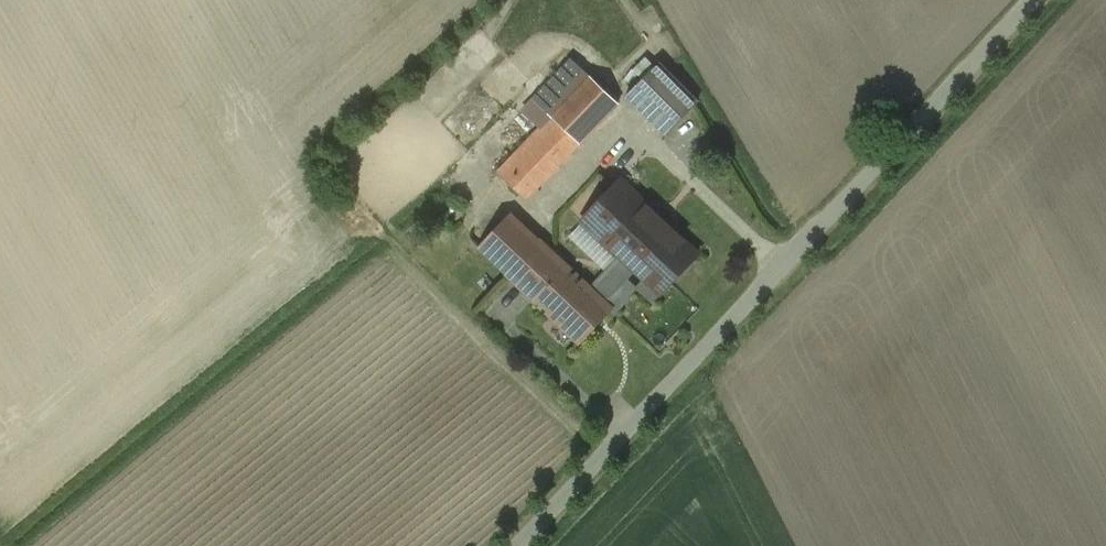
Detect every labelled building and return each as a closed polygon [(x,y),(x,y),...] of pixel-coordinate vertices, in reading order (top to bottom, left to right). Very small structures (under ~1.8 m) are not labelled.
[(619,103),(573,58),(534,99),(553,117),(498,174),(526,199),(619,103)] [(698,103),(658,64),(628,95),(667,135),(698,103)] [(699,254),(622,181),(584,222),(621,257),(636,271),(646,280),(638,288),(640,289),(653,302),(699,254)] [(590,289),(510,215),(480,247),(580,339),(608,309),(610,308),(606,304),(590,289)] [(636,271),(621,257),(590,289),(606,304),(629,279),(636,271)] [(638,288),(629,279),(606,304),(610,308),(608,309),(615,316),(640,289),(638,288)]
